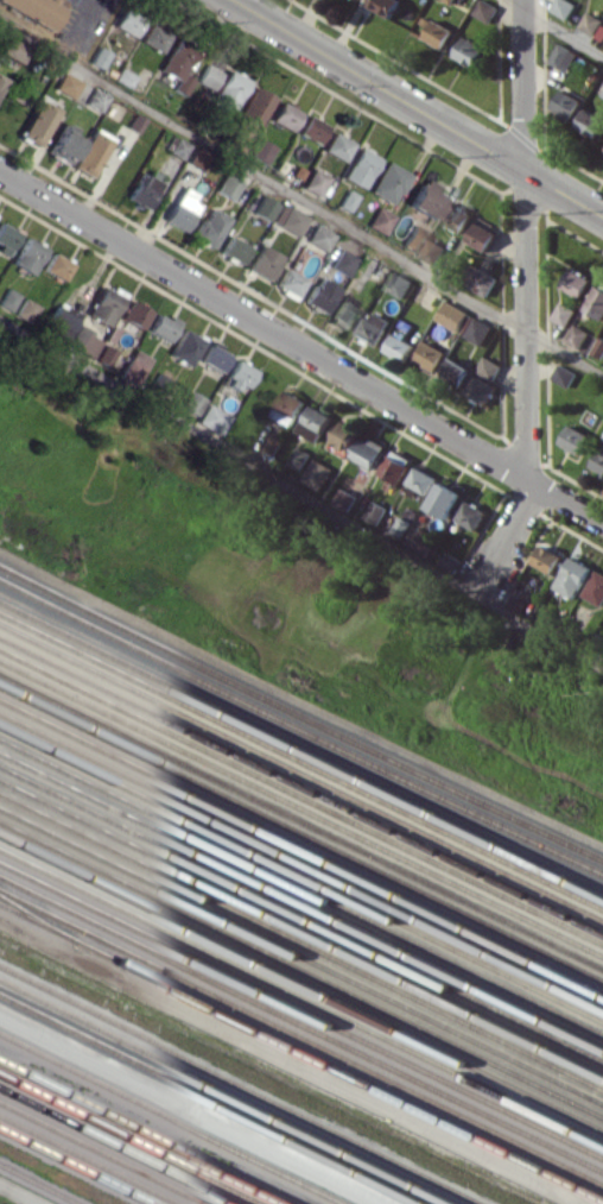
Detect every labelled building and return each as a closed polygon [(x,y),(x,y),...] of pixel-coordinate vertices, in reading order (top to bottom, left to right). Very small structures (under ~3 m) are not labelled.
[(61,4),(51,0),(0,0),(0,6),(50,29),(61,4)] [(402,0),(372,0),(369,6),(392,18),(402,0)] [(485,0),(480,0),(474,14),(491,22),(499,6),(485,0)] [(570,0),(556,0),(551,9),(568,19),(576,4),(570,0)] [(142,17),(122,6),(111,25),(132,36),(142,17)] [(596,35),(602,19),(602,18),(587,11),(579,28),(596,35)] [(425,39),(446,48),(454,29),(433,20),(425,39)] [(137,41),(157,52),(168,33),(148,21),(137,41)] [(24,48),(3,36),(0,42),(0,54),(15,63),(24,48)] [(486,47),(466,36),(454,55),(475,67),(486,47)] [(579,53),(560,43),(550,62),(568,72),(579,53)] [(170,89),(182,95),(191,79),(180,73),(190,56),(169,45),(156,70),(175,80),(170,89)] [(220,73),(203,64),(194,81),(210,90),(220,73)] [(232,110),(245,79),(224,70),(211,101),(232,110)] [(78,79),(59,71),(52,90),(71,97),(78,79)] [(256,127),(270,95),(249,86),(235,118),(256,127)] [(99,111),(106,95),(89,88),(82,104),(99,111)] [(552,111),(573,120),(582,98),(561,89),(552,111)] [(55,108),(35,99),(18,137),(37,147),(55,108)] [(289,130),(297,110),(276,101),(268,121),(289,130)] [(602,126),(602,116),(585,108),(577,127),(598,137),(602,126)] [(294,133),(315,144),(325,125),(304,115),(294,133)] [(72,128),(61,123),(45,152),(65,164),(79,139),(68,134),(72,128)] [(69,167),(88,177),(109,138),(90,128),(69,167)] [(342,161),(350,141),(328,132),(320,151),(342,161)] [(179,160),(187,144),(173,136),(165,152),(179,160)] [(263,164),(272,145),(255,137),(247,156),(263,164)] [(200,169),(207,153),(193,146),(185,162),(200,169)] [(340,178),(362,188),(376,157),(355,147),(340,178)] [(393,204),(407,172),(381,161),(367,193),(393,204)] [(327,176),(309,168),(301,188),(319,196),(327,176)] [(138,169),(124,200),(144,209),(158,178),(138,169)] [(213,192),(230,199),(238,180),(220,174),(213,192)] [(431,219),(442,196),(433,191),(436,185),(420,177),(406,207),(431,219)] [(200,200),(179,188),(161,220),(182,231),(200,200)] [(251,214),(268,220),(275,201),(259,195),(251,214)] [(304,215),(279,203),(270,223),(296,234),(304,215)] [(443,222),(464,231),(472,212),(451,203),(443,222)] [(392,215),(375,206),(365,225),(382,235),(392,215)] [(225,216),(205,207),(192,238),(212,247),(225,216)] [(467,240),(487,251),(498,232),(477,221),(467,240)] [(17,231),(0,224),(0,248),(8,251),(17,231)] [(304,241),(322,251),(332,234),(314,224),(304,241)] [(400,245),(417,255),(428,233),(411,224),(400,245)] [(247,245),(226,236),(218,253),(239,263),(247,245)] [(31,274),(43,247),(22,237),(10,264),(31,274)] [(421,255),(436,264),(446,247),(430,238),(421,255)] [(279,256),(258,244),(245,268),(265,280),(279,256)] [(345,276),(356,258),(339,249),(328,266),(345,276)] [(40,271),(61,281),(70,262),(49,252),(40,271)] [(488,296),(498,277),(478,266),(468,286),(488,296)] [(592,278),(572,267),(562,287),(582,297),(592,278)] [(303,279),(283,268),(272,287),(292,299),(303,279)] [(385,289),(405,297),(412,279),(393,271),(385,289)] [(313,287),(309,284),(301,301),(322,312),(336,286),(318,277),(313,287)] [(106,325),(122,295),(101,284),(85,315),(106,325)] [(595,285),(584,310),(602,318),(602,288),(595,285)] [(18,294),(5,287),(0,298),(0,306),(9,311),(18,294)] [(350,307),(353,300),(342,294),(329,317),(349,329),(359,312),(350,307)] [(37,304),(20,298),(14,316),(30,322),(37,304)] [(118,319),(139,329),(148,309),(127,299),(118,319)] [(438,321),(461,330),(469,310),(446,301),(438,321)] [(577,310),(561,301),(551,319),(567,328),(577,310)] [(77,315),(58,302),(41,328),(61,340),(77,315)] [(358,335),(378,345),(391,319),(371,310),(358,335)] [(146,331),(166,342),(178,320),(169,315),(166,319),(155,313),(146,331)] [(465,335),(483,345),(493,326),(476,317),(465,335)] [(588,332),(575,324),(564,342),(579,350),(588,332)] [(200,337),(179,329),(168,356),(190,364),(200,337)] [(386,349),(406,361),(415,345),(405,339),(407,335),(397,329),(386,349)] [(90,357),(98,340),(82,332),(74,349),(90,357)] [(438,370),(447,352),(427,341),(417,359),(438,370)] [(198,362),(220,371),(228,351),(206,342),(198,362)] [(137,385),(149,356),(130,349),(118,378),(137,385)] [(477,371),(494,380),(503,365),(486,355),(477,371)] [(443,377),(462,386),(471,367),(452,358),(443,377)] [(252,369),(235,360),(222,383),(239,393),(252,369)] [(552,378),(569,386),(576,372),(560,364),(552,378)] [(488,404),(497,385),(477,375),(467,393),(488,404)] [(272,415),(292,426),(306,400),(285,389),(272,415)] [(178,407),(194,416),(204,399),(188,390),(178,407)] [(194,422),(217,435),(228,416),(205,403),(194,422)] [(298,431),(319,441),(332,415),(310,405),(298,431)] [(364,429),(346,419),(333,441),(350,451),(364,429)] [(560,444),(581,454),(590,434),(569,424),(560,444)] [(353,459),(377,467),(385,444),(361,436),(353,459)] [(590,468),(602,474),(602,442),(590,468)] [(413,457),(393,447),(380,474),(400,484),(413,457)] [(319,491),(333,468),(315,458),(302,481),(319,491)] [(428,494),(437,477),(416,466),(407,483),(428,494)] [(428,507),(450,519),(464,493),(442,481),(428,507)] [(378,524),(388,508),(374,500),(365,516),(378,524)] [(457,520),(478,529),(487,510),(466,501),(457,520)] [(438,538),(415,528),(407,545),(430,555),(438,538)] [(563,555),(543,543),(532,562),(553,574),(563,555)] [(439,563),(455,573),(463,561),(447,551),(439,563)] [(577,598),(591,565),(569,556),(555,589),(577,598)] [(602,606),(602,605),(602,573),(597,569),(582,595),(602,606)]
